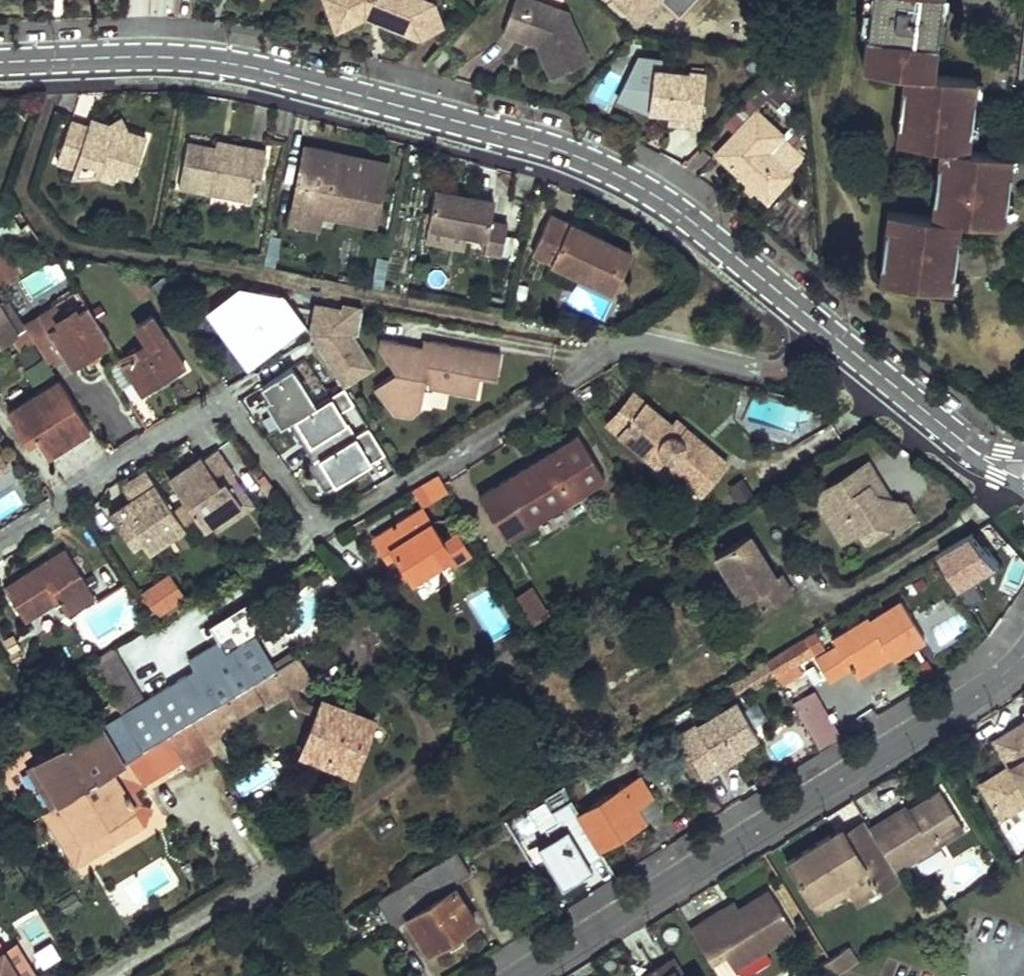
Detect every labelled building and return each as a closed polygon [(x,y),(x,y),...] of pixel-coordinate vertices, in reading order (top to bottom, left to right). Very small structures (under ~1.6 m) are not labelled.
[(158,10),(172,13),(175,0),(160,0),(158,10)] [(335,28),(365,14),(419,36),(441,25),(433,2),(428,0),(325,0),(335,28)] [(591,56),(567,9),(538,0),(514,0),(504,32),(521,36),(523,29),(538,34),(541,40),(539,41),(555,74),(591,56)] [(638,21),(658,0),(615,0),(638,21)] [(858,64),(902,69),(894,138),(937,144),(929,215),(885,209),(877,280),(947,288),(949,275),(938,274),(940,261),(950,262),(955,219),(1001,224),(1006,180),(997,179),(998,166),(1008,167),(1009,152),(965,147),(970,107),(960,106),(962,92),(972,93),(974,78),(930,73),(938,4),(919,3),(919,0),(866,0),(858,64)] [(523,29),(521,36),(539,41),(541,40),(538,34),(523,29)] [(706,73),(653,66),(653,70),(649,102),(648,109),(683,114),(681,124),(699,126),(706,73)] [(653,70),(636,68),(632,100),(649,102),(653,70)] [(972,93),(962,92),(960,106),(970,107),(971,100),(972,93)] [(756,105),(713,153),(767,203),(794,173),(790,169),(770,150),(785,133),(756,105)] [(683,114),(669,112),(667,122),(681,124),(683,114)] [(68,117),(56,159),(75,164),(77,156),(99,162),(97,171),(114,176),(116,167),(132,172),(144,131),(118,124),(117,128),(111,126),(112,122),(88,115),(85,122),(68,117)] [(799,146),(785,133),(770,150),(790,169),(802,157),(794,151),(799,146)] [(243,145),(216,140),(215,147),(241,151),(243,145)] [(187,141),(179,186),(252,200),(256,177),(261,177),(266,149),(243,145),(241,151),(215,147),(187,141)] [(335,149),(306,143),(294,207),(323,212),(376,222),(386,165),(334,155),(335,149)] [(387,159),(335,149),(334,155),(386,165),(387,159)] [(1007,174),(1008,167),(998,166),(997,179),(1006,180),(1007,174)] [(436,187),(429,225),(468,233),(488,237),(485,249),(502,253),(508,223),(491,220),(495,199),(470,194),(469,198),(460,197),(461,192),(436,187)] [(294,207),(291,221),(320,227),(323,212),(294,207)] [(615,288),(633,249),(605,235),(603,239),(597,236),(599,232),(552,211),(534,249),(615,288)] [(429,225),(426,240),(465,247),(468,233),(429,225)] [(12,271),(0,252),(0,279),(12,271)] [(57,261),(20,277),(28,297),(66,281),(57,261)] [(950,268),(950,262),(940,261),(938,274),(949,275),(950,268)] [(76,288),(24,321),(34,338),(36,341),(49,362),(64,352),(50,330),(87,306),(76,288)] [(365,309),(345,304),(344,308),(247,289),(243,292),(241,290),(210,311),(249,362),(281,342),(303,326),(307,331),(326,359),(355,338),(356,338),(365,309)] [(2,341),(17,331),(0,305),(0,339),(2,341)] [(110,342),(87,306),(50,330),(64,352),(73,365),(110,342)] [(185,367),(154,319),(152,315),(138,324),(150,345),(124,362),(144,394),(185,367)] [(303,326),(281,342),(285,346),(307,331),(303,326)] [(422,337),(415,336),(414,343),(421,344),(422,337)] [(414,343),(380,337),(377,345),(395,371),(374,386),(393,413),(410,416),(420,408),(423,387),(475,396),(479,376),(496,378),(500,351),(422,337),(421,344),(414,343)] [(355,338),(326,359),(345,385),(374,366),(355,338)] [(15,351),(27,385),(48,378),(36,343),(15,351)] [(316,403),(328,394),(303,361),(292,369),(316,403)] [(124,362),(111,370),(121,387),(134,379),(124,362)] [(60,379),(19,405),(49,454),(91,429),(65,387),(60,379)] [(345,385),(295,419),(312,444),(307,448),(316,462),(358,433),(342,410),(355,401),(345,385)] [(670,425),(632,394),(607,424),(656,465),(662,457),(665,460),(670,460),(671,469),(699,493),(726,461),(685,428),(680,435),(674,431),(670,433),(670,425)] [(295,419),(290,424),(307,448),(312,444),(295,419)] [(685,428),(675,420),(670,425),(670,433),(674,431),(680,435),(685,428)] [(383,450),(369,426),(358,433),(316,462),(311,465),(322,481),(333,474),(339,483),(370,463),(368,460),(383,450)] [(577,435),(478,494),(505,538),(604,479),(577,435)] [(203,456),(170,477),(205,530),(217,522),(243,505),(226,479),(234,474),(218,449),(204,458),(203,456)] [(370,463),(384,453),(383,450),(368,460),(370,463)] [(868,523),(882,527),(886,533),(905,521),(894,504),(888,503),(865,498),(859,488),(873,479),(862,461),(806,496),(836,543),(868,523)] [(257,508),(234,474),(226,479),(243,505),(217,522),(222,531),(257,508)] [(333,474),(322,481),(329,490),(339,483),(333,474)] [(873,479),(859,488),(865,498),(888,503),(873,479)] [(0,498),(0,516),(20,508),(13,492),(0,498)] [(421,508),(425,515),(443,503),(437,494),(419,505),(421,508)] [(390,563),(397,559),(412,582),(452,558),(425,515),(421,508),(374,539),(390,563)] [(143,544),(120,510),(107,519),(130,552),(143,544)] [(939,553),(962,591),(999,569),(976,531),(939,553)] [(750,534),(714,556),(742,600),(747,597),(778,578),(750,534)] [(65,551),(4,589),(24,620),(59,600),(68,613),(96,595),(65,551)] [(778,578),(747,597),(756,612),(792,590),(783,575),(778,578)] [(169,577),(145,592),(160,613),(183,598),(169,577)] [(543,611),(528,587),(515,595),(530,619),(543,611)] [(812,659),(826,680),(847,667),(881,647),(887,655),(889,659),(921,639),(897,601),(866,618),(864,615),(831,636),(835,644),(812,659)] [(272,673),(277,670),(273,664),(251,629),(232,640),(227,631),(188,655),(194,665),(142,698),(112,650),(108,652),(137,701),(122,711),(125,715),(147,750),(169,736),(192,722),(272,673)] [(807,655),(799,638),(782,649),(792,664),(807,655)] [(881,647),(847,667),(853,675),(887,655),(881,647)] [(760,662),(770,677),(792,664),(782,649),(760,662)] [(295,650),(273,664),(277,670),(297,658),(299,657),(295,650)] [(108,652),(91,662),(122,711),(137,701),(108,652)] [(272,673),(286,697),(312,682),(297,658),(277,670),(272,673)] [(235,719),(261,703),(265,710),(286,697),(272,673),(192,722),(207,746),(220,739),(224,725),(220,720),(231,713),(235,719)] [(817,751),(841,737),(814,689),(790,703),(817,751)] [(735,698),(677,734),(703,777),(721,766),(718,760),(739,748),(758,737),(735,698)] [(372,724),(318,705),(300,755),(354,775),(372,724)] [(125,715),(111,723),(134,759),(147,750),(125,715)] [(189,770),(214,757),(207,746),(192,722),(169,736),(183,761),(189,770)] [(1000,736),(1016,761),(1006,767),(1009,773),(980,791),(997,819),(1023,803),(1023,724),(1022,722),(1000,736)] [(101,725),(29,769),(53,807),(61,803),(134,759),(111,723),(104,727),(101,725)] [(126,797),(183,761),(169,736),(147,750),(134,759),(61,803),(93,856),(143,825),(143,808),(132,808),(126,797)] [(1000,736),(990,742),(1006,767),(1016,761),(1000,736)] [(718,760),(721,766),(743,754),(739,748),(718,760)] [(266,762),(238,780),(248,796),(276,778),(266,762)] [(1006,767),(976,785),(980,791),(1009,773),(1006,767)] [(520,831),(533,851),(581,822),(598,847),(643,819),(634,804),(648,796),(637,777),(578,812),(570,801),(520,831)] [(880,821),(866,830),(874,844),(892,872),(960,829),(937,791),(905,811),(883,825),(880,821)] [(634,804),(643,819),(657,811),(648,796),(634,804)] [(53,807),(42,814),(76,866),(93,856),(61,803),(53,807)] [(902,807),(880,821),(883,825),(905,811),(902,807)] [(866,830),(860,821),(841,833),(837,829),(826,836),(831,843),(837,845),(845,840),(854,856),(874,844),(866,830)] [(826,836),(786,861),(810,901),(841,882),(848,893),(856,905),(897,879),(892,872),(874,844),(854,856),(845,840),(837,845),(831,843),(826,836)] [(455,851),(376,900),(393,927),(408,918),(429,950),(474,922),(455,889),(455,882),(467,872),(455,851)] [(810,901),(817,912),(848,893),(841,882),(810,901)] [(702,921),(688,930),(709,963),(722,955),(731,969),(791,931),(766,892),(737,910),(707,929),(702,921)] [(737,910),(732,902),(702,921),(707,929),(737,910)] [(0,943),(0,975),(21,975),(0,943)] [(836,974),(858,962),(850,947),(828,959),(836,974)] [(672,957),(667,961),(677,975),(684,975),(672,957)] [(667,961),(653,969),(658,975),(677,975),(667,961)]
